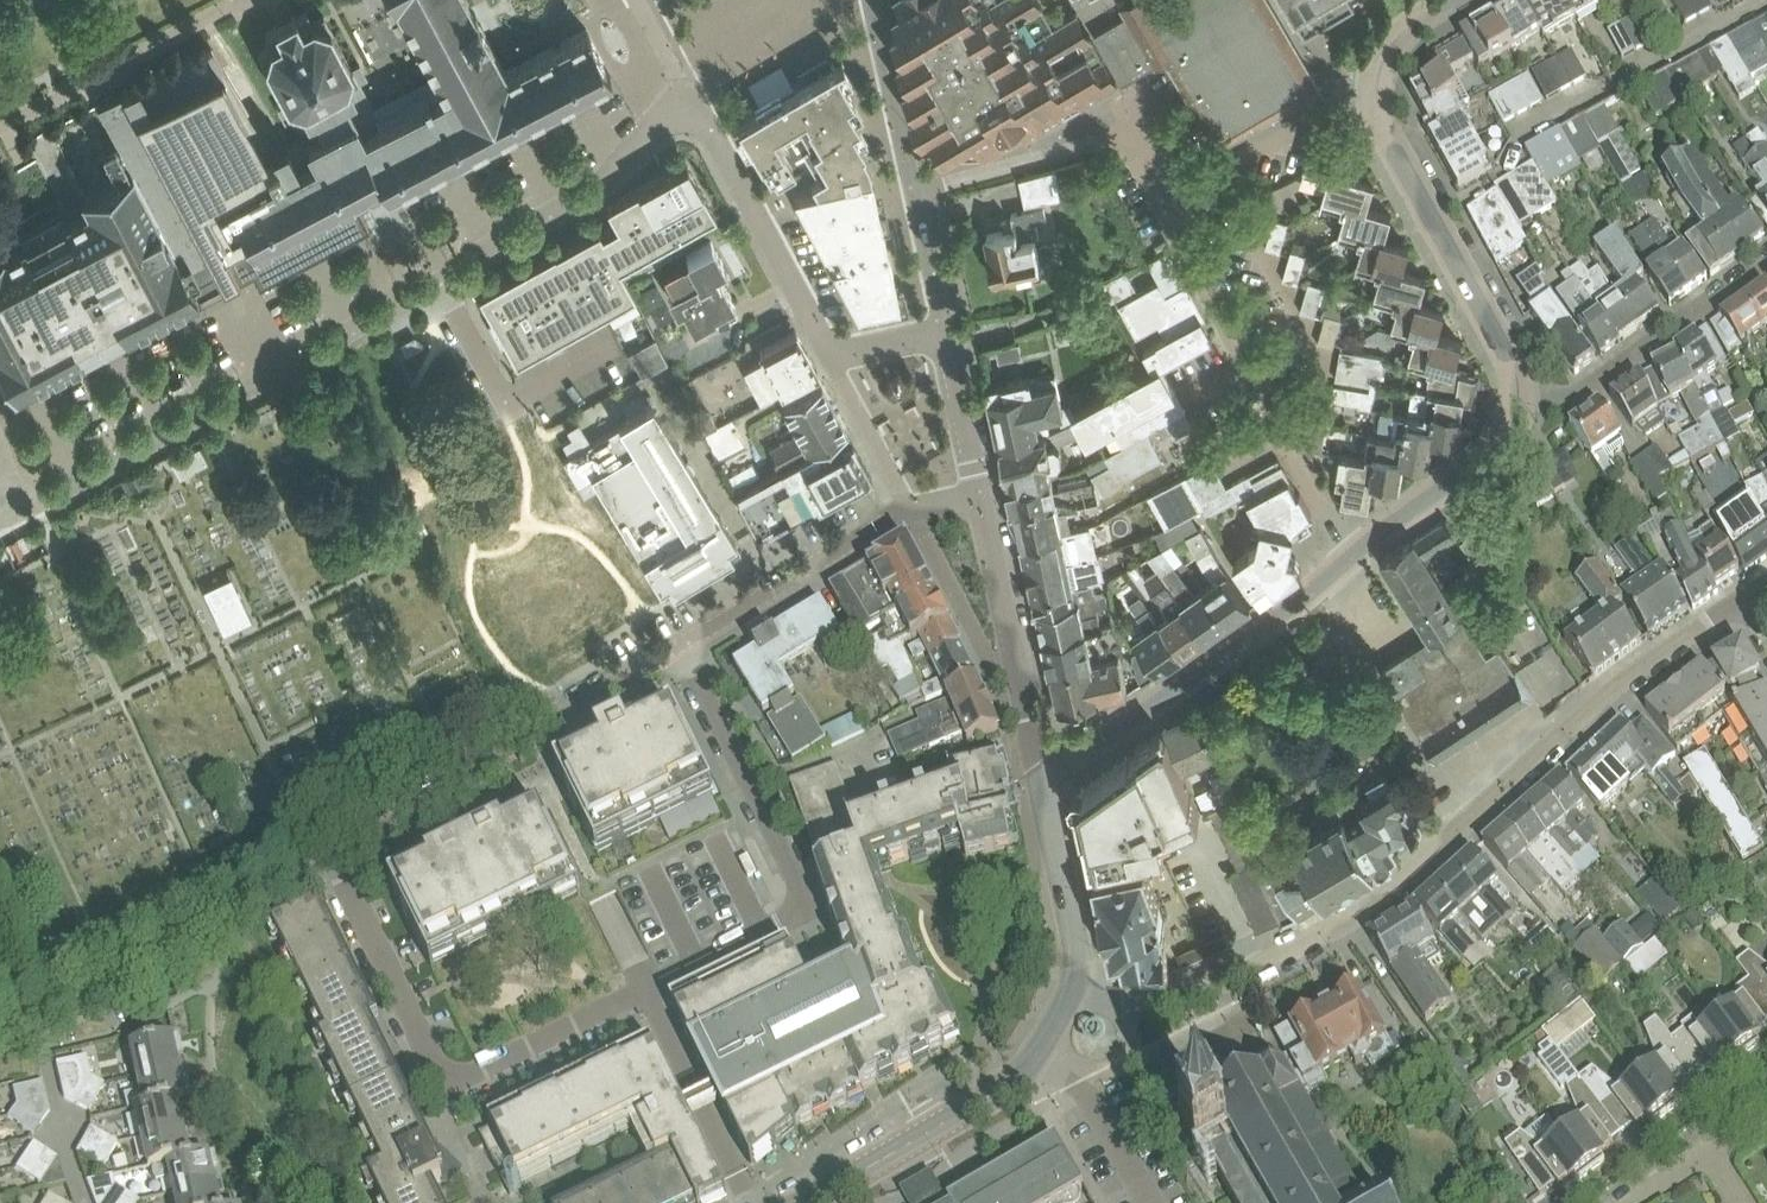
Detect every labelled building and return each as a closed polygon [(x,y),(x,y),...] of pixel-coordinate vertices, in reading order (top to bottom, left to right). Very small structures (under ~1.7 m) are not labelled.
[(132,167),(198,290),(254,261),(256,264),(361,209),(353,194),(368,186),(382,179),(387,190),(610,72),(587,28),(506,71),(483,28),(484,27),(476,12),(474,12),(468,0),(396,0),(401,8),(443,89),(429,96),(363,129),(347,99),(355,95),(351,86),(344,90),(351,66),(329,24),(324,12),(312,19),(306,8),(296,14),(295,12),(274,23),(275,25),(265,31),(270,41),(258,47),(287,101),(309,108),(303,111),(307,120),(316,115),(324,132),(308,140),(303,131),(270,148),(210,42),(98,102),(132,167)] [(1115,83),(1119,80),(1091,34),(1081,39),(1070,21),(1068,19),(1066,19),(1064,19),(1055,25),(1040,0),(897,0),(921,106),(949,155),(987,153),(1025,130),(1027,134),(1115,83)] [(1167,55),(1220,145),(1319,87),(1268,0),(1153,0),(1095,34),(1123,81),(1167,55)] [(1306,26),(1351,0),(1291,0),(1306,26)] [(1542,31),(1543,30),(1525,1),(1526,1),(1526,0),(1516,0),(1492,15),(1512,49),(1542,31)] [(1545,36),(1576,17),(1566,0),(1528,0),(1526,1),(1525,1),(1543,30),(1542,31),(1545,36)] [(1605,0),(1566,0),(1576,17),(1605,0)] [(1699,15),(1691,0),(1673,0),(1686,22),(1699,15)] [(1699,15),(1712,8),(1708,0),(1691,0),(1699,15)] [(1447,74),(1454,70),(1475,57),(1481,67),(1512,49),(1492,15),(1460,33),(1462,36),(1423,59),(1429,68),(1434,79),(1446,72),(1447,74)] [(1635,16),(1622,24),(1636,50),(1649,42),(1635,16)] [(1760,38),(1759,39),(1766,52),(1766,51),(1766,17),(1753,25),(1760,38)] [(1623,57),(1636,50),(1622,24),(1609,31),(1623,57)] [(1756,89),(1735,52),(1737,51),(1729,38),(1710,49),(1739,98),(1756,89)] [(1573,51),(1559,59),(1574,84),(1587,77),(1573,51)] [(1712,81),(1698,56),(1669,72),(1685,97),(1712,81)] [(1559,59),(1546,66),(1561,91),(1574,84),(1559,59)] [(803,164),(815,186),(870,173),(866,156),(862,148),(864,146),(851,125),(859,121),(846,99),(853,95),(834,63),(824,69),(822,65),(809,73),(812,77),(736,121),(769,177),(773,175),(776,180),(803,164)] [(1547,99),(1561,91),(1546,66),(1533,73),(1547,99)] [(1412,90),(1429,121),(1429,123),(1459,107),(1460,108),(1465,105),(1471,101),(1454,70),(1447,74),(1446,72),(1434,79),(1429,68),(1421,73),(1426,82),(1412,90)] [(1656,117),(1684,98),(1685,97),(1669,72),(1639,89),(1656,117)] [(1529,75),(1516,82),(1530,108),(1543,101),(1529,75)] [(1516,82),(1504,89),(1518,115),(1530,108),(1516,82)] [(1504,123),(1518,115),(1504,89),(1490,97),(1504,123)] [(1424,124),(1442,157),(1477,138),(1460,108),(1459,107),(1429,123),(1429,121),(1424,124)] [(1585,118),(1602,149),(1600,150),(1622,187),(1633,179),(1632,176),(1641,171),(1604,108),(1585,118)] [(1585,118),(1564,129),(1582,161),(1600,150),(1602,149),(1585,118)] [(1534,161),(1535,160),(1550,186),(1582,167),(1579,163),(1582,161),(1564,129),(1527,148),(1534,161)] [(1759,129),(1748,136),(1758,153),(1766,166),(1766,141),(1766,139),(1759,129)] [(1734,147),(1764,190),(1756,196),(1766,210),(1766,166),(1758,153),(1748,136),(1734,147)] [(1350,176),(1357,151),(1313,138),(1303,173),(1328,180),(1329,180),(1332,172),(1350,177),(1350,176)] [(1494,168),(1477,138),(1442,157),(1459,188),(1480,177),(1494,168)] [(1681,158),(1701,194),(1744,253),(1765,237),(1751,218),(1739,200),(1729,207),(1711,182),(1710,183),(1702,172),(1705,170),(1691,151),(1683,157),(1681,158)] [(1744,253),(1701,194),(1681,158),(1665,168),(1686,203),(1706,230),(1688,243),(1711,276),(1744,253)] [(1537,215),(1559,202),(1550,187),(1550,186),(1535,160),(1534,161),(1512,175),(1537,215)] [(674,251),(668,241),(716,215),(687,164),(686,162),(606,206),(613,219),(617,225),(602,234),(598,227),(478,294),(493,320),(491,321),(487,323),(500,346),(504,345),(506,343),(516,362),(602,314),(635,295),(626,279),(682,249),(681,247),(674,251)] [(198,290),(132,167),(82,193),(83,194),(84,194),(90,206),(0,251),(0,362),(14,387),(198,290)] [(1026,205),(1063,194),(1058,167),(1020,178),(1026,205)] [(1328,180),(1321,205),(1346,212),(1347,212),(1350,203),(1367,209),(1367,207),(1375,183),(1350,176),(1350,177),(1332,172),(1329,180),(1328,180)] [(1633,179),(1622,187),(1619,188),(1630,207),(1657,191),(1645,172),(1633,179)] [(792,191),(854,305),(856,309),(898,299),(870,173),(815,186),(792,191)] [(1494,186),(1497,189),(1519,226),(1537,215),(1512,175),(1494,186)] [(1101,186),(1094,182),(1080,184),(1083,194),(1094,194),(1097,202),(1106,198),(1101,186)] [(1527,241),(1519,226),(1497,189),(1468,210),(1496,263),(1527,241)] [(1346,212),(1339,237),(1363,244),(1364,244),(1367,235),(1385,241),(1385,239),(1392,214),(1367,207),(1367,209),(1350,203),(1347,212),(1346,212)] [(1045,205),(1035,208),(1011,213),(1013,218),(1003,220),(1005,229),(988,233),(992,253),(989,254),(994,277),(1011,273),(1012,278),(1035,274),(1043,273),(1035,237),(1040,236),(1037,220),(1047,217),(1045,205)] [(1289,222),(1274,218),(1266,247),(1280,251),(1289,222)] [(1675,253),(1652,221),(1644,227),(1689,292),(1708,279),(1684,246),(1675,253)] [(1644,227),(1629,237),(1652,269),(1647,272),(1670,305),(1689,292),(1644,227)] [(1625,288),(1617,294),(1616,295),(1640,327),(1660,313),(1637,281),(1644,276),(1631,256),(1616,232),(1595,247),(1625,288)] [(1363,244),(1356,268),(1381,275),(1382,275),(1385,267),(1402,272),(1402,271),(1409,246),(1385,239),(1385,241),(1367,235),(1364,244),(1363,244)] [(681,257),(662,267),(673,286),(673,285),(674,286),(668,290),(679,310),(686,306),(694,320),(713,310),(717,318),(737,307),(715,266),(723,262),(711,240),(690,252),(686,254),(686,255),(681,258),(681,257)] [(1306,254),(1291,250),(1283,279),(1298,283),(1306,254)] [(1617,294),(1598,268),(1588,274),(1581,264),(1571,272),(1577,280),(1620,341),(1640,327),(1616,295),(1617,294)] [(1385,267),(1382,275),(1381,275),(1374,301),(1399,308),(1400,308),(1403,298),(1420,303),(1427,278),(1402,271),(1402,272),(1385,267)] [(1530,312),(1575,374),(1596,359),(1540,280),(1544,277),(1537,268),(1517,282),(1534,305),(1536,303),(1538,307),(1530,312)] [(1101,283),(1113,306),(1119,303),(1137,335),(1159,323),(1167,336),(1144,348),(1155,368),(1161,364),(1161,365),(1213,337),(1203,318),(1206,317),(1192,291),(1183,296),(1178,287),(1167,294),(1160,280),(1138,292),(1126,269),(1101,283)] [(1601,355),(1620,341),(1577,280),(1566,288),(1587,316),(1578,323),(1601,355)] [(1324,286),(1309,282),(1301,310),(1315,315),(1324,286)] [(1766,283),(1743,300),(1763,327),(1766,325),(1766,283)] [(1399,308),(1392,332),(1416,339),(1417,339),(1420,331),(1437,336),(1437,334),(1445,310),(1420,303),(1403,298),(1400,308),(1399,308)] [(1763,327),(1743,300),(1711,323),(1724,345),(1736,336),(1761,372),(1766,367),(1766,359),(1751,336),(1763,327)] [(1341,318),(1326,313),(1318,342),(1333,346),(1341,318)] [(1676,348),(1677,352),(1711,418),(1725,411),(1724,408),(1718,396),(1707,374),(1718,366),(1726,359),(1707,326),(1676,348)] [(748,370),(764,400),(818,371),(796,329),(760,348),(767,360),(748,370)] [(1409,365),(1434,372),(1430,391),(1458,396),(1462,369),(1455,367),(1462,342),(1437,334),(1437,336),(1420,331),(1417,339),(1416,339),(1409,365)] [(401,342),(407,353),(421,346),(414,335),(401,342)] [(654,339),(628,352),(640,376),(666,362),(654,339)] [(1019,342),(996,347),(999,361),(1022,356),(1019,342)] [(1338,364),(1370,368),(1372,354),(1341,349),(1338,364)] [(1711,418),(1677,352),(1653,365),(1670,400),(1682,395),(1699,430),(1680,438),(1692,461),(1716,449),(1724,445),(1718,432),(1711,418)] [(1372,384),(1372,382),(1381,384),(1385,356),(1372,354),(1370,368),(1338,364),(1336,378),(1370,384),(1372,384)] [(1000,444),(1006,473),(1010,484),(1033,479),(1052,475),(1062,473),(1059,462),(1062,456),(1061,444),(1086,432),(1089,436),(1112,424),(1124,444),(1147,432),(1148,431),(1165,421),(1166,420),(1186,410),(1161,365),(1161,364),(1155,368),(1140,376),(1074,411),(1078,417),(1051,431),(1046,433),(1000,444)] [(1426,417),(1436,419),(1433,435),(1432,437),(1458,442),(1464,405),(1475,407),(1480,374),(1462,369),(1458,396),(1430,391),(1426,416),(1426,417)] [(1645,437),(1666,423),(1659,409),(1640,374),(1610,395),(1624,414),(1633,427),(1645,437)] [(1000,444),(1046,433),(1051,431),(1047,415),(1064,411),(1057,382),(1034,387),(1032,378),(1029,379),(1028,377),(1011,381),(988,386),(1000,444)] [(1371,408),(1375,391),(1381,384),(1372,382),(1372,384),(1370,384),(1370,390),(1350,387),(1348,402),(1359,404),(1359,406),(1371,408)] [(1332,399),(1348,402),(1350,387),(1335,384),(1332,399)] [(798,433),(768,449),(778,469),(781,467),(815,449),(847,431),(821,385),(801,396),(783,406),(798,433)] [(1730,389),(1718,396),(1724,408),(1737,402),(1730,389)] [(1607,459),(1625,445),(1620,437),(1622,435),(1599,403),(1570,424),(1592,455),(1590,456),(1610,483),(1619,476),(1607,459)] [(1729,414),(1734,424),(1754,414),(1749,403),(1729,414)] [(572,437),(563,442),(570,455),(564,459),(579,485),(584,493),(597,485),(620,522),(627,532),(632,542),(664,592),(736,548),(737,547),(736,545),(651,406),(650,407),(630,418),(612,430),(589,443),(577,423),(567,428),(572,437)] [(1396,438),(1406,440),(1403,459),(1428,463),(1432,437),(1433,435),(1436,419),(1426,417),(1426,416),(1401,412),(1400,413),(1381,409),(1376,434),(1396,437),(1396,438)] [(704,410),(695,414),(704,432),(716,425),(710,412),(704,410)] [(1186,410),(1166,420),(1174,435),(1194,425),(1186,410)] [(1725,411),(1711,418),(1718,432),(1734,424),(1729,414),(1727,414),(1725,411)] [(704,432),(719,463),(747,448),(731,418),(704,432)] [(1311,421),(1309,435),(1325,437),(1327,424),(1311,421)] [(1104,491),(1120,480),(1119,479),(1161,456),(1148,431),(1147,432),(1124,444),(1106,454),(1086,465),(1104,491)] [(1396,437),(1376,434),(1370,433),(1366,458),(1366,459),(1376,461),(1373,479),(1373,480),(1399,484),(1399,481),(1403,459),(1406,440),(1396,438),(1396,437)] [(1323,451),(1325,437),(1309,435),(1307,448),(1323,451)] [(774,471),(733,494),(757,536),(784,521),(793,516),(804,510),(806,514),(862,483),(864,475),(847,444),(820,458),(815,449),(781,467),(778,469),(774,471)] [(1724,445),(1716,449),(1723,462),(1731,457),(1725,444),(1724,445)] [(208,461),(200,445),(171,461),(180,476),(208,461)] [(1657,446),(1644,455),(1659,478),(1672,469),(1657,446)] [(1344,483),(1342,498),(1341,500),(1369,505),(1373,480),(1373,479),(1376,461),(1366,459),(1366,458),(1341,454),(1336,482),(1344,483)] [(1658,502),(1665,516),(1673,509),(1666,496),(1667,496),(1659,478),(1644,455),(1631,463),(1657,502),(1658,502)] [(1245,494),(1249,500),(1290,478),(1279,458),(1251,473),(1258,487),(1245,493),(1245,494)] [(1543,473),(1555,492),(1565,485),(1549,459),(1539,466),(1543,473)] [(1712,459),(1700,465),(1704,473),(1717,467),(1712,459)] [(1187,475),(1194,488),(1220,474),(1214,461),(1187,475)] [(143,468),(123,478),(131,491),(150,481),(143,468)] [(1201,500),(1208,514),(1240,497),(1245,494),(1245,493),(1258,487),(1251,473),(1227,486),(1201,500)] [(1556,494),(1555,492),(1543,473),(1524,485),(1537,506),(1556,494)] [(1167,484),(1182,512),(1200,502),(1184,474),(1167,484)] [(1220,474),(1194,488),(1201,500),(1227,486),(1220,474)] [(1052,475),(1033,479),(1010,484),(1014,504),(1037,499),(1036,494),(1054,490),(1055,489),(1052,475)] [(1298,493),(1290,478),(1249,500),(1261,524),(1257,544),(1234,560),(1261,598),(1302,569),(1296,556),(1294,556),(1289,555),(1295,528),(1301,529),(1301,530),(1313,522),(1310,515),(1312,514),(1300,492),(1298,493)] [(1018,523),(1022,539),(1068,530),(1071,529),(1067,510),(1079,507),(1078,500),(1099,496),(1096,480),(1055,489),(1054,490),(1036,494),(1037,499),(1014,504),(1011,504),(1013,511),(1016,519),(1018,523)] [(1757,484),(1746,489),(1754,504),(1759,512),(1757,514),(1766,529),(1766,506),(1757,484)] [(1707,492),(1696,498),(1705,514),(1715,507),(1707,492)] [(1745,492),(1729,504),(1745,529),(1762,561),(1766,557),(1766,529),(1757,514),(1759,512),(1754,504),(1745,492)] [(1729,504),(1713,516),(1717,523),(1716,524),(1728,542),(1747,572),(1762,561),(1743,531),(1745,529),(1729,504)] [(1681,526),(1674,511),(1673,509),(1665,516),(1673,530),(1665,534),(1684,572),(1675,578),(1693,610),(1718,593),(1715,586),(1696,556),(1681,526)] [(1194,514),(1166,526),(1173,543),(1187,535),(1201,528),(1194,514)] [(1381,559),(1415,613),(1447,592),(1425,556),(1458,535),(1447,518),(1381,559)] [(1071,529),(1022,539),(1028,569),(1097,555),(1091,524),(1071,529)] [(1726,550),(1722,544),(1718,538),(1716,536),(1711,526),(1700,533),(1708,547),(1696,556),(1715,586),(1740,569),(1726,550)] [(1218,579),(1205,588),(1229,621),(1251,605),(1221,563),(1201,528),(1187,535),(1204,565),(1212,577),(1215,574),(1218,579)] [(1480,571),(1494,562),(1474,532),(1461,541),(1480,571)] [(1621,593),(1648,637),(1649,638),(1688,611),(1662,564),(1655,569),(1643,549),(1640,550),(1631,537),(1614,549),(1634,577),(1635,576),(1639,582),(1621,593)] [(934,593),(921,567),(907,541),(899,546),(836,584),(829,588),(844,612),(858,633),(934,593)] [(1191,591),(1161,548),(1148,555),(1162,574),(1206,637),(1229,621),(1205,588),(1193,597),(1189,592),(1191,591)] [(1103,580),(1097,555),(1028,569),(1034,594),(1091,582),(1103,580)] [(1127,579),(1140,570),(1146,579),(1172,615),(1161,623),(1182,654),(1206,637),(1162,574),(1148,555),(1122,570),(1127,579)] [(1566,640),(1594,678),(1641,642),(1613,605),(1622,598),(1596,563),(1577,577),(1599,606),(1586,616),(1590,621),(1566,640)] [(208,585),(227,630),(255,618),(236,573),(208,585)] [(1037,611),(1044,640),(1101,628),(1101,627),(1101,624),(1111,622),(1105,595),(1099,596),(1091,582),(1034,594),(1032,594),(1036,611),(1037,611)] [(208,587),(196,591),(208,625),(219,621),(208,587)] [(1432,640),(1464,620),(1447,592),(1415,613),(1430,638),(1432,640)] [(920,686),(901,645),(917,637),(949,620),(948,619),(949,619),(935,593),(934,593),(858,633),(894,692),(908,683),(912,691),(920,686)] [(1182,654),(1161,623),(1142,596),(1131,604),(1148,630),(1135,639),(1142,648),(1135,653),(1133,665),(1143,682),(1182,654)] [(826,739),(800,698),(792,703),(789,697),(795,693),(780,669),(815,649),(823,663),(849,647),(840,633),(841,633),(821,601),(773,631),(769,624),(748,637),(757,651),(734,664),(764,713),(770,709),(774,715),(768,719),(793,759),(826,739)] [(898,699),(904,709),(926,701),(947,692),(978,679),(961,643),(949,620),(917,637),(919,641),(907,647),(913,660),(926,654),(929,660),(930,660),(939,679),(920,688),(920,686),(912,691),(898,699)] [(1437,757),(1532,694),(1500,645),(1487,654),(1464,620),(1432,640),(1430,638),(1411,650),(1422,666),(1433,682),(1401,702),(1421,733),(1437,757)] [(1044,640),(1051,670),(1099,661),(1099,660),(1120,655),(1125,654),(1123,642),(1113,624),(1101,627),(1101,628),(1044,640)] [(1348,656),(1339,639),(1307,659),(1315,674),(1348,656)] [(1766,789),(1766,687),(1743,647),(1715,664),(1716,666),(1709,672),(1703,665),(1646,708),(1678,750),(1723,716),(1766,789)] [(1411,650),(1382,668),(1391,685),(1422,666),(1411,650)] [(1099,660),(1099,661),(1051,670),(1059,708),(1128,692),(1123,669),(1120,655),(1099,660)] [(1360,676),(1348,656),(1315,674),(1327,695),(1360,676)] [(1422,666),(1391,685),(1401,702),(1433,682),(1422,666)] [(953,717),(953,719),(988,704),(978,679),(947,692),(950,699),(917,713),(920,721),(888,734),(894,748),(925,733),(924,731),(938,724),(938,723),(953,717)] [(394,890),(432,968),(581,894),(618,963),(646,950),(714,1087),(843,1024),(680,693),(550,757),(569,795),(540,809),(391,883),(394,890)] [(924,731),(925,733),(894,748),(899,760),(964,733),(968,742),(999,729),(988,704),(953,719),(953,717),(938,723),(938,724),(924,731)] [(860,712),(822,729),(830,747),(847,740),(866,730),(860,712)] [(1217,808),(1240,798),(1218,752),(1202,714),(1167,730),(1185,771),(1204,762),(1214,783),(1207,786),(1217,808)] [(1619,723),(1568,771),(1583,789),(1602,811),(1643,773),(1648,779),(1649,778),(1672,806),(1685,794),(1683,791),(1664,770),(1666,768),(1664,766),(1675,756),(1659,736),(1644,719),(1643,718),(1629,731),(1623,724),(1621,721),(1619,723)] [(1078,799),(1078,800),(1079,800),(1079,802),(1078,802),(1083,826),(1086,825),(1088,834),(1085,835),(1091,865),(1165,850),(1161,833),(1199,816),(1162,730),(1135,749),(1137,752),(1130,757),(1128,754),(1084,785),(1085,786),(1084,787),(1083,786),(1082,787),(1082,788),(1084,790),(1081,798),(1078,798),(1078,799)] [(1705,750),(1684,762),(1743,861),(1765,848),(1705,750)] [(671,1001),(716,1093),(700,1101),(684,1108),(652,1042),(489,1122),(492,1127),(479,1133),(509,1194),(511,1193),(504,1179),(515,1174),(517,1178),(646,1114),(649,1121),(640,1126),(658,1162),(657,1162),(660,1169),(591,1202),(712,1202),(727,1196),(689,1117),(704,1109),(720,1102),(753,1167),(798,1131),(796,1127),(815,1118),(812,1112),(827,1106),(829,1111),(848,1102),(846,1096),(913,1064),(911,1059),(944,1043),(941,1038),(958,1029),(936,984),(924,989),(912,954),(906,956),(894,921),(888,922),(883,908),(888,906),(881,886),(875,888),(870,873),(876,871),(874,865),(889,860),(891,865),(911,858),(909,853),(924,847),(926,853),(961,841),(967,856),(1011,846),(1007,828),(1013,827),(1005,791),(1011,790),(1006,769),(1001,771),(996,752),(948,763),(952,784),(848,821),(845,812),(853,809),(837,764),(797,778),(790,780),(821,867),(816,869),(853,974),(844,978),(843,976),(831,982),(832,984),(813,994),(788,943),(671,1001)] [(912,756),(901,760),(907,774),(917,769),(912,756)] [(1367,811),(1349,822),(1376,867),(1396,855),(1390,844),(1411,831),(1416,832),(1420,830),(1422,824),(1419,820),(1414,819),(1405,804),(1406,804),(1405,801),(1406,800),(1408,793),(1404,785),(1396,783),(1393,784),(1389,775),(1371,783),(1369,785),(1374,793),(1361,801),(1367,811)] [(1542,793),(1567,822),(1589,847),(1600,837),(1578,812),(1587,805),(1561,776),(1542,793)] [(1589,847),(1567,822),(1542,793),(1523,809),(1569,863),(1570,864),(1572,862),(1589,847)] [(1213,810),(1220,827),(1247,815),(1240,798),(1217,808),(1213,810)] [(1267,859),(1271,867),(1262,872),(1265,878),(1271,892),(1278,907),(1285,920),(1298,914),(1376,867),(1349,822),(1337,803),(1315,816),(1322,828),(1267,859)] [(1523,809),(1504,826),(1529,855),(1551,880),(1562,892),(1583,874),(1572,862),(1570,864),(1569,863),(1523,809)] [(1220,827),(1227,842),(1254,830),(1247,815),(1220,827)] [(1521,862),(1529,855),(1504,826),(1484,843),(1500,861),(1531,897),(1543,887),(1521,862)] [(1254,830),(1227,842),(1233,856),(1260,844),(1254,830)] [(1230,875),(1267,859),(1260,844),(1233,856),(1239,870),(1230,874),(1230,875)] [(1453,870),(1479,899),(1502,924),(1513,914),(1502,902),(1510,894),(1499,881),(1473,852),(1453,870)] [(1271,867),(1267,859),(1230,875),(1237,890),(1265,878),(1262,872),(1271,867)] [(1167,960),(1165,922),(1162,904),(1146,864),(1093,875),(1114,971),(1125,969),(1127,980),(1170,971),(1167,960)] [(1453,870),(1435,887),(1460,915),(1460,916),(1473,929),(1483,941),(1494,931),(1502,924),(1479,899),(1453,870)] [(1271,892),(1265,878),(1237,890),(1243,904),(1271,892)] [(1435,887),(1416,904),(1432,922),(1465,958),(1474,968),(1485,958),(1475,948),(1465,937),(1452,922),(1460,916),(1460,915),(1435,887)] [(1271,892),(1243,904),(1250,919),(1278,907),(1271,892)] [(1670,897),(1652,912),(1662,924),(1680,909),(1670,897)] [(428,1187),(443,1179),(442,1178),(455,1163),(442,1149),(438,1141),(427,1146),(419,1131),(401,1094),(406,1092),(396,1073),(392,1075),(365,1020),(371,1016),(323,918),(330,915),(323,901),(274,925),(328,1035),(322,1038),(377,1151),(385,1167),(370,1174),(384,1202),(436,1202),(428,1187)] [(1285,920),(1278,907),(1250,919),(1256,932),(1285,920)] [(1413,907),(1369,935),(1391,969),(1425,1021),(1451,1003),(1449,1001),(1450,998),(1445,989),(1442,989),(1426,965),(1441,956),(1432,943),(1435,941),(1426,927),(1413,907)] [(1538,955),(1558,938),(1549,927),(1529,944),(1538,955)] [(1609,945),(1625,963),(1634,956),(1645,947),(1628,928),(1609,945)] [(1594,929),(1573,948),(1604,982),(1625,963),(1594,929)] [(1654,969),(1668,958),(1656,944),(1642,955),(1654,969)] [(1749,978),(1766,1002),(1766,965),(1750,952),(1737,962),(1749,978)] [(1634,956),(1625,963),(1638,979),(1647,971),(1634,956)] [(1558,994),(1542,1006),(1553,1020),(1582,998),(1583,997),(1575,987),(1574,988),(1557,967),(1545,977),(1558,994)] [(1765,1023),(1766,1022),(1766,1002),(1749,978),(1737,988),(1743,996),(1718,1016),(1745,1053),(1760,1042),(1757,1037),(1766,1030),(1766,1025),(1765,1023)] [(1590,992),(1582,982),(1575,987),(1583,997),(1590,992)] [(1373,1067),(1396,1054),(1358,988),(1277,1034),(1290,1056),(1278,1063),(1277,1061),(1265,1062),(1257,1072),(1258,1075),(1248,1081),(1238,1063),(1211,1079),(1221,1096),(1212,1101),(1210,1100),(1208,1107),(1188,1118),(1183,1115),(1181,1121),(1185,1123),(1198,1146),(1197,1151),(1203,1152),(1203,1150),(1205,1149),(1235,1202),(1388,1202),(1381,1191),(1362,1202),(1352,1186),(1354,1185),(1352,1182),(1351,1183),(1339,1162),(1340,1162),(1339,1159),(1338,1160),(1327,1140),(1328,1139),(1326,1136),(1325,1136),(1314,1117),(1314,1116),(1313,1113),(1312,1114),(1302,1096),(1328,1082),(1322,1072),(1352,1056),(1357,1065),(1368,1059),(1373,1067)] [(1584,1027),(1597,1017),(1582,998),(1553,1020),(1554,1020),(1543,1029),(1552,1041),(1579,1020),(1584,1027)] [(1694,1017),(1683,1025),(1685,1028),(1672,1037),(1699,1073),(1711,1065),(1715,1069),(1727,1060),(1730,1065),(1745,1053),(1718,1016),(1702,1028),(1694,1017)] [(1645,1026),(1659,1060),(1640,1075),(1668,1112),(1683,1101),(1679,1096),(1691,1087),(1688,1082),(1699,1073),(1672,1037),(1657,1017),(1645,1026)] [(129,1045),(134,1068),(136,1075),(184,1063),(177,1034),(129,1045)] [(1468,1065),(1462,1056),(1455,1060),(1449,1050),(1434,1059),(1453,1090),(1485,1069),(1479,1059),(1468,1065)] [(63,1096),(76,1103),(91,1076),(86,1055),(55,1062),(63,1096)] [(126,1108),(133,1106),(142,1104),(143,1105),(173,1098),(191,1094),(184,1063),(136,1075),(139,1090),(123,1094),(126,1108)] [(1621,1089),(1593,1067),(1580,1077),(1622,1132),(1633,1124),(1637,1128),(1649,1119),(1653,1124),(1668,1112),(1640,1075),(1621,1089)] [(89,1109),(103,1083),(91,1076),(76,1103),(89,1109)] [(1568,1086),(1581,1120),(1562,1134),(1590,1171),(1605,1160),(1602,1155),(1614,1146),(1610,1141),(1622,1132),(1580,1077),(1568,1086)] [(12,1087),(16,1104),(42,1121),(49,1110),(42,1080),(12,1087)] [(142,1104),(133,1106),(140,1135),(188,1124),(185,1113),(177,1115),(173,1098),(143,1105),(142,1104)] [(7,1116),(33,1134),(42,1121),(16,1104),(7,1116)] [(1314,1116),(1314,1117),(1325,1136),(1326,1136),(1333,1132),(1322,1112),(1314,1116)] [(1572,1178),(1575,1183),(1590,1171),(1562,1134),(1548,1115),(1524,1133),(1521,1131),(1506,1143),(1540,1194),(1556,1183),(1560,1187),(1572,1178)] [(147,1167),(151,1166),(166,1162),(165,1162),(187,1157),(187,1156),(183,1139),(191,1138),(188,1124),(140,1135),(147,1167)] [(90,1126),(84,1139),(111,1153),(117,1141),(90,1126)] [(77,1151),(104,1166),(111,1153),(84,1139),(77,1151)] [(1084,1188),(1056,1139),(948,1201),(949,1202),(1058,1202),(1084,1188)] [(17,1166),(29,1174),(46,1148),(34,1140),(17,1166)] [(47,1186),(64,1182),(58,1156),(46,1148),(29,1174),(47,1186)] [(154,1181),(169,1178),(172,1190),(220,1179),(214,1150),(187,1156),(187,1157),(165,1162),(166,1162),(151,1166),(154,1181)] [(111,1183),(102,1176),(85,1179),(95,1202),(103,1202),(115,1186),(111,1183)] [(215,1194),(223,1193),(220,1179),(172,1190),(175,1202),(217,1202),(215,1194)] [(128,1191),(117,1183),(115,1186),(103,1202),(120,1202),(128,1191)] [(50,1191),(43,1202),(70,1202),(50,1191)] [(139,1198),(128,1191),(120,1202),(136,1202),(139,1198)]
